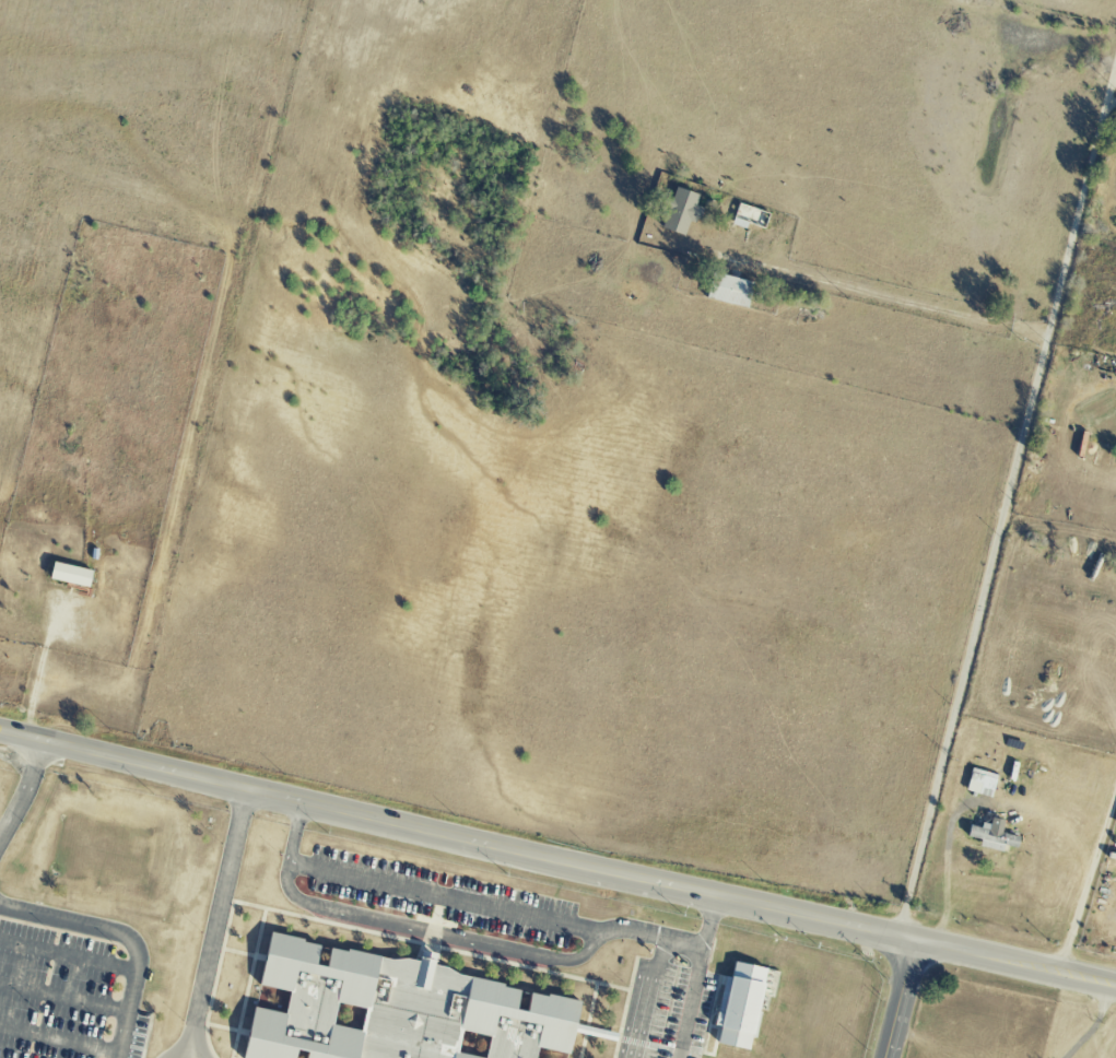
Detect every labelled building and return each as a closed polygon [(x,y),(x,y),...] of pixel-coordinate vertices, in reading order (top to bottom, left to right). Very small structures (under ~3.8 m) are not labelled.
[(684,236),(688,221),(696,223),(700,210),(694,208),(698,195),(674,188),(671,201),(664,199),(661,208),(667,209),(661,229),(684,236)] [(752,284),(711,273),(705,299),(746,309),(752,284)] [(48,580),(89,588),(92,570),(51,563),(48,580)] [(993,832),(994,826),(980,823),(979,828),(969,826),(966,838),(980,840),(978,847),(1002,852),(1003,846),(1016,849),(1018,837),(993,832)] [(528,992),(512,984),(337,949),(313,970),(319,944),(268,934),(258,986),(288,992),(284,1014),(252,1008),(242,1057),(295,1057),(306,1049),(304,1057),(535,1057),(537,1049),(568,1055),(579,1002),(528,992)] [(716,1044),(749,1051),(765,969),(732,962),(716,1044)] [(774,995),(779,972),(766,970),(762,992),(774,995)]
